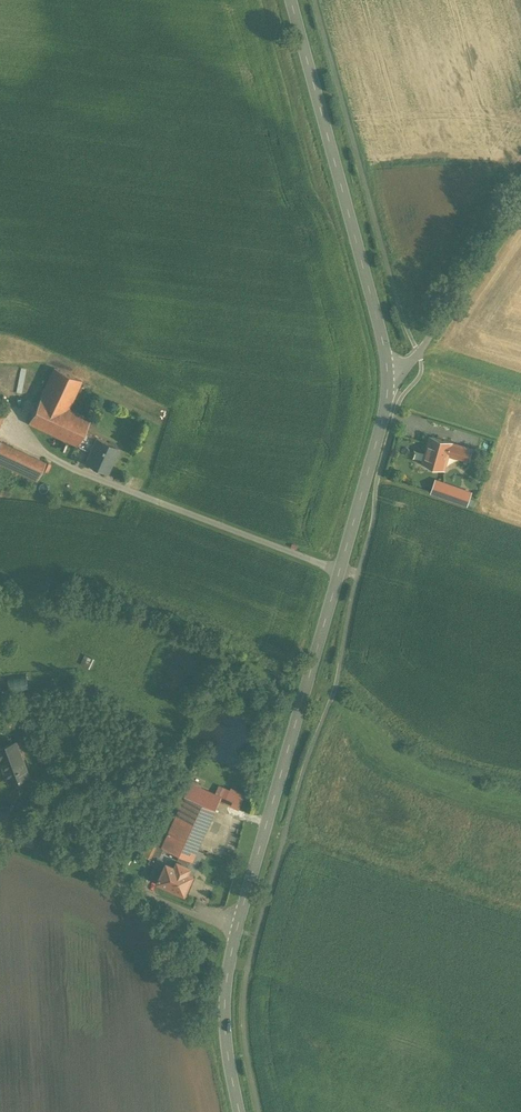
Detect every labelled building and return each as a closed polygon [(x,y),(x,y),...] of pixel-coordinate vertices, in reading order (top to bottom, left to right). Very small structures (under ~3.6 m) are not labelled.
[(80,380),(54,367),(28,421),(77,444),(78,442),(83,431),(89,418),(67,408),(80,380)] [(476,433),(465,429),(464,435),(475,438),(476,433)] [(117,446),(96,436),(95,437),(83,431),(78,442),(90,448),(85,460),(106,470),(117,446)] [(431,436),(423,463),(442,468),(446,453),(469,459),(472,448),(450,442),(450,441),(431,436)] [(0,441),(0,463),(36,480),(44,462),(0,441)] [(471,492),(444,482),(439,495),(467,504),(471,492)] [(0,703),(0,714),(5,725),(17,721),(8,700),(0,703)] [(15,741),(0,747),(0,759),(1,758),(10,782),(12,781),(21,778),(21,777),(28,774),(15,741)] [(28,774),(21,777),(21,778),(12,781),(16,791),(10,800),(19,805),(32,782),(28,774)] [(221,797),(190,783),(184,795),(215,809),(221,797)] [(184,795),(161,846),(192,860),(215,809),(184,795)] [(157,857),(148,877),(159,882),(159,880),(158,880),(166,863),(167,863),(168,861),(157,857)] [(177,861),(175,866),(167,863),(166,863),(158,880),(159,880),(184,891),(192,874),(187,872),(189,866),(177,861)]
